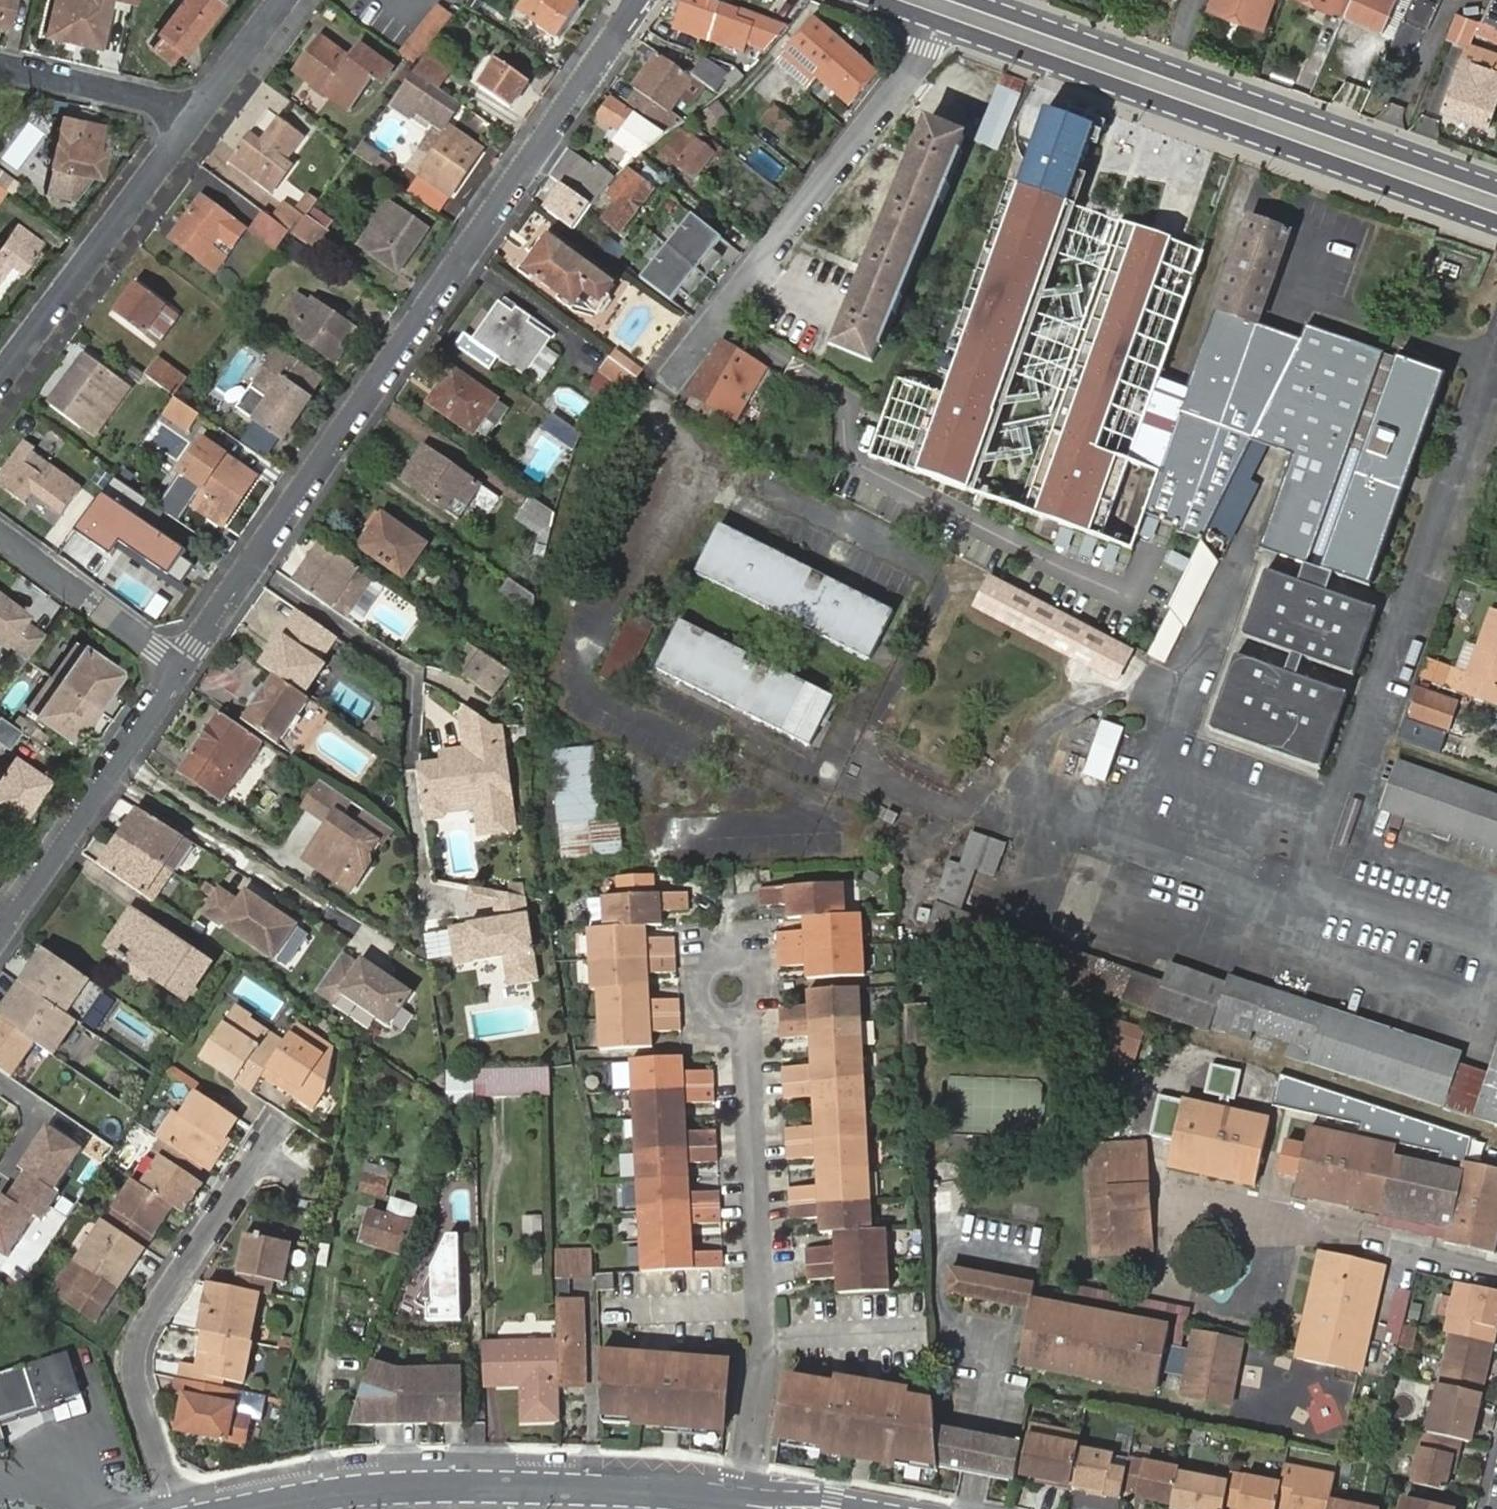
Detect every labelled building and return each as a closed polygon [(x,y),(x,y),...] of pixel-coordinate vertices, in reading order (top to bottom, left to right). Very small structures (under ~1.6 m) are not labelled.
[(2,14),(11,16),(15,0),(0,0),(0,24),(2,14)] [(48,35),(100,48),(111,0),(57,0),(48,35)] [(193,44),(222,5),(216,0),(185,0),(160,35),(162,37),(154,49),(173,63),(181,53),(182,51),(189,41),(193,44)] [(559,39),(581,8),(569,0),(525,0),(519,8),(534,20),(533,21),(541,26),(559,39)] [(674,27),(711,40),(727,46),(727,43),(744,49),(746,43),(764,50),(784,30),(723,8),(702,0),(683,0),(674,27)] [(1272,0),(1214,0),(1211,9),(1231,16),(1241,20),(1262,28),(1272,0)] [(1344,16),(1351,0),(1307,0),(1332,11),(1344,16)] [(1395,38),(1412,0),(1351,0),(1344,16),(1383,33),(1395,38)] [(1407,19),(1428,29),(1441,0),(1415,0),(1407,19)] [(402,53),(416,64),(452,18),(439,6),(402,53)] [(1448,38),(1468,46),(1474,32),(1496,41),(1496,29),(1482,23),(1458,13),(1448,38)] [(0,24),(0,26),(9,27),(11,16),(2,14),(0,24)] [(788,51),(819,77),(848,46),(816,19),(788,51)] [(551,51),(559,39),(541,26),(533,37),(551,51)] [(321,38),(308,54),(313,57),(325,41),(321,38)] [(185,55),(193,44),(189,41),(182,51),(181,53),(185,55)] [(313,57),(308,54),(296,72),(348,110),(362,92),(373,77),(382,84),(393,70),(361,46),(351,60),(325,41),(313,57)] [(848,46),(819,77),(851,105),(879,73),(848,46)] [(432,48),(426,57),(435,64),(442,54),(432,48)] [(778,62),(809,89),(819,77),(788,51),(778,62)] [(688,74),(658,53),(632,90),(638,94),(629,107),(655,125),(665,112),(690,75),(688,74)] [(426,57),(418,67),(414,73),(438,89),(440,90),(450,74),(435,64),(426,57)] [(705,87),(713,92),(726,75),(718,69),(700,57),(688,74),(690,75),(705,87)] [(1496,106),(1496,72),(1460,59),(1442,112),(1489,129),(1496,106)] [(530,82),(499,61),(480,87),(511,108),(530,82)] [(420,175),(451,196),(483,151),(447,126),(462,105),(457,102),(440,90),(438,89),(414,73),(389,106),(414,124),(421,113),(440,127),(449,134),(432,157),(423,150),(420,148),(408,166),(420,175)] [(998,86),(976,142),(998,151),(1021,94),(998,86)] [(713,127),(732,116),(721,99),(703,110),(713,127)] [(636,158),(642,153),(663,136),(609,100),(598,117),(622,134),(615,144),(633,155),(636,158)] [(776,107),(766,119),(768,120),(775,127),(785,116),(776,107)] [(666,133),(680,123),(665,112),(655,125),(666,133)] [(1047,113),(1020,188),(1072,207),(1099,132),(1047,113)] [(785,116),(775,127),(785,136),(789,140),(797,147),(808,136),(785,116)] [(251,133),(229,161),(271,193),(293,164),(288,161),(305,138),(278,118),(261,141),(251,133)] [(5,166),(27,173),(41,126),(18,119),(5,166)] [(95,153),(101,128),(62,120),(52,168),(97,178),(102,155),(95,153)] [(929,122),(836,348),(873,363),(965,137),(929,122)] [(663,154),(667,157),(687,133),(714,155),(721,160),(725,153),(687,123),(682,129),(663,154)] [(440,127),(423,150),(432,157),(449,134),(440,127)] [(110,130),(101,128),(95,153),(102,155),(104,155),(110,130)] [(687,133),(667,157),(695,179),(714,155),(687,133)] [(357,149),(354,154),(373,167),(380,156),(362,144),(357,149)] [(572,211),(564,222),(574,230),(592,204),(615,179),(599,166),(596,169),(574,154),(568,149),(559,161),(549,176),(577,195),(581,198),(572,211)] [(642,159),(631,169),(639,176),(649,166),(642,159)] [(644,181),(654,188),(661,179),(651,172),(644,181)] [(420,175),(409,191),(439,212),(451,196),(420,175)] [(610,194),(605,191),(592,208),(599,213),(612,196),(618,200),(604,220),(622,233),(654,188),(644,181),(636,176),(631,182),(622,175),(615,185),(617,185),(610,194)] [(1129,461),(1158,380),(1202,253),(1182,246),(1078,209),(1072,207),(1020,188),(946,395),(898,378),(869,456),(1134,551),(1143,526),(1147,514),(1162,473),(1159,472),(1129,461)] [(309,214),(320,199),(307,189),(295,204),(309,214)] [(568,208),(572,211),(581,198),(577,195),(568,208)] [(220,236),(234,246),(246,230),(203,198),(172,239),(216,272),(226,258),(225,257),(211,247),(220,236)] [(397,261),(404,265),(429,229),(389,202),(370,229),(372,230),(361,246),(392,268),(397,261)] [(289,231),(294,236),(305,220),(285,205),(274,220),(289,231)] [(274,220),(265,214),(252,230),(277,249),(289,231),(274,220)] [(723,241),(692,217),(642,281),(672,305),(723,241)] [(305,220),(294,236),(315,250),(328,233),(307,218),(305,220)] [(1178,532),(1203,541),(1208,529),(1252,440),(1302,343),(1264,328),(1261,326),(1291,232),(1250,219),(1218,311),(1215,310),(1188,391),(1159,472),(1162,473),(1147,514),(1179,526),(1178,532)] [(44,243),(18,224),(0,248),(0,281),(11,266),(22,274),(44,243)] [(617,246),(602,235),(596,244),(611,256),(617,246)] [(225,257),(234,246),(220,236),(211,247),(225,257)] [(580,300),(591,308),(595,311),(614,285),(565,249),(551,238),(536,257),(526,271),(571,304),(575,307),(580,300)] [(399,272),(404,265),(397,261),(392,268),(399,272)] [(138,284),(115,313),(145,336),(167,306),(138,284)] [(337,363),(358,332),(313,300),(310,304),(298,295),(279,323),(337,363)] [(499,302),(473,340),(526,376),(548,344),(553,339),(530,323),(533,318),(506,300),(503,303),(499,302)] [(586,314),(591,308),(580,300),(575,307),(571,304),(567,309),(582,319),(586,314)] [(179,315),(167,306),(145,336),(157,345),(179,315)] [(1252,440),(1269,447),(1293,454),(1260,549),(1308,566),(1309,566),(1322,571),(1335,575),(1371,588),(1406,489),(1411,474),(1446,375),(1422,368),(1397,359),(1383,354),(1309,328),(1302,343),(1252,440)] [(737,420),(767,368),(757,361),(725,342),(714,360),(712,359),(691,394),(694,395),(726,413),(737,420)] [(561,353),(548,344),(529,373),(541,381),(561,353)] [(269,371),(283,381),(255,421),(276,435),(283,440),(297,420),(311,399),(308,397),(323,377),(283,350),(269,371)] [(609,358),(637,379),(643,371),(615,350),(609,358)] [(88,356),(51,404),(81,427),(97,406),(109,416),(130,388),(88,356)] [(146,374),(175,397),(188,380),(158,358),(146,374)] [(600,370),(627,389),(637,379),(609,358),(600,370)] [(484,419),(498,399),(454,369),(430,403),(474,433),(476,431),(487,438),(495,426),(484,419)] [(1159,472),(1188,391),(1185,390),(1158,380),(1129,461),(1159,472)] [(721,422),(726,413),(694,395),(688,404),(721,422)] [(200,414),(175,397),(164,413),(189,431),(200,414)] [(508,407),(498,399),(484,419),(495,426),(508,407)] [(97,406),(81,427),(94,436),(109,416),(97,406)] [(544,427),(576,449),(583,434),(553,414),(544,427)] [(211,508),(228,520),(257,477),(226,456),(200,437),(181,464),(208,482),(192,505),(206,515),(211,508)] [(1252,440),(1208,529),(1233,543),(1262,489),(1251,483),(1269,447),(1252,440)] [(34,452),(36,449),(25,441),(0,475),(0,486),(25,504),(33,494),(62,515),(82,489),(52,466),(43,476),(26,463),(34,452)] [(422,450),(401,479),(450,513),(459,500),(477,514),(489,497),(422,450)] [(52,466),(34,452),(26,463),(43,476),(52,466)] [(129,487),(116,477),(99,500),(122,517),(139,493),(129,487)] [(523,509),(551,529),(555,513),(531,497),(522,509),(523,509)] [(223,527),(228,520),(211,508),(206,515),(223,527)] [(550,534),(551,529),(523,509),(517,518),(540,534),(542,535),(539,539),(548,541),(550,534)] [(367,526),(373,530),(383,515),(377,512),(367,526)] [(383,515),(373,530),(370,534),(361,547),(404,577),(426,546),(383,515)] [(165,608),(187,579),(114,525),(93,554),(165,608)] [(696,573),(776,613),(800,566),(720,525),(696,573)] [(1171,609),(1176,617),(1203,541),(1192,565),(1171,609)] [(1203,541),(1176,617),(1185,629),(1218,561),(1203,541)] [(298,585),(346,618),(374,577),(321,542),(310,558),(312,560),(308,566),(306,565),(302,571),(306,573),(298,585)] [(800,566),(776,613),(802,627),(826,579),(800,566)] [(1328,594),(1335,575),(1322,571),(1309,566),(1308,566),(1301,585),(1328,594)] [(293,582),(298,585),(306,573),(302,571),(293,582)] [(1306,661),(1355,679),(1379,612),(1328,594),(1301,585),(1268,573),(1245,639),(1294,657),(1306,661)] [(990,575),(972,610),(1119,684),(1137,649),(990,575)] [(500,591),(534,614),(535,596),(510,578),(500,591)] [(826,579),(802,627),(869,661),(893,613),(826,579)] [(399,636),(419,610),(378,580),(358,607),(399,636)] [(4,644),(24,617),(13,609),(14,607),(2,598),(0,597),(0,641),(4,644)] [(336,637),(298,610),(260,665),(275,676),(304,696),(324,666),(319,661),(336,637)] [(1465,694),(1485,702),(1496,706),(1496,611),(1496,610),(1465,694)] [(1150,652),(1161,658),(1175,619),(1170,611),(1150,652)] [(655,625),(633,614),(602,674),(624,685),(655,625)] [(1175,619),(1161,658),(1166,661),(1182,627),(1175,619)] [(680,621),(655,669),(809,747),(833,699),(680,621)] [(51,677),(28,711),(73,742),(84,726),(80,724),(92,705),(96,708),(119,675),(119,672),(77,643),(53,679),(51,677)] [(513,673),(512,672),(486,655),(468,679),(496,698),(513,673)] [(1294,657),(1287,675),(1299,679),(1306,661),(1294,657)] [(1211,734),(1322,772),(1349,697),(1287,675),(1238,658),(1211,734)] [(521,679),(529,667),(520,660),(512,672),(513,673),(521,679)] [(1426,660),(1420,678),(1441,685),(1447,668),(1426,660)] [(282,740),(310,700),(304,696),(275,676),(266,688),(262,685),(248,706),(252,709),(243,721),(278,746),(282,740)] [(1441,685),(1420,678),(1417,687),(1456,702),(1455,704),(1482,713),(1485,702),(1465,694),(1441,685)] [(1418,696),(1404,735),(1440,747),(1455,704),(1456,702),(1417,687),(1414,695),(1418,696)] [(516,829),(502,726),(495,726),(467,707),(462,715),(467,750),(458,751),(459,761),(444,763),(421,766),(428,819),(445,817),(451,810),(449,798),(465,795),(476,799),(481,834),(516,829)] [(220,715),(181,772),(222,801),(238,778),(240,779),(258,751),(257,750),(261,744),(220,715)] [(5,751),(19,730),(0,716),(0,747),(5,751)] [(1106,782),(1123,730),(1105,723),(1086,776),(1106,782)] [(1404,735),(1400,733),(1399,738),(1438,753),(1440,747),(1404,735)] [(597,748),(555,752),(563,861),(625,856),(622,819),(602,820),(597,748)] [(443,753),(444,763),(459,761),(458,751),(443,753)] [(26,812),(47,782),(14,760),(0,780),(0,811),(13,820),(20,809),(26,812)] [(1496,851),(1496,796),(1399,761),(1397,766),(1389,790),(1382,810),(1496,851)] [(381,845),(393,829),(321,780),(319,781),(303,805),(329,823),(305,858),(320,868),(333,866),(336,862),(354,875),(377,842),(381,845)] [(394,812),(380,803),(373,812),(388,822),(394,812)] [(18,823),(26,812),(20,809),(13,820),(18,823)] [(191,841),(143,811),(131,828),(126,825),(118,837),(151,858),(171,871),(191,841)] [(949,861),(942,879),(935,898),(961,908),(975,869),(994,876),(1005,845),(973,833),(962,866),(949,861)] [(152,901),(171,871),(151,858),(118,837),(111,848),(115,851),(104,868),(152,901)] [(351,890),(381,845),(377,842),(354,875),(336,862),(333,866),(320,868),(351,890)] [(795,906),(796,919),(811,918),(845,917),(844,886),(759,890),(760,907),(795,906)] [(493,891),(470,887),(468,902),(496,907),(493,891)] [(239,903),(218,889),(212,897),(203,911),(275,961),(299,927),(247,891),(239,903)] [(526,897),(493,891),(498,919),(450,926),(456,964),(505,957),(509,985),(539,980),(526,897)] [(639,927),(655,926),(654,913),(689,911),(688,894),(604,898),(606,929),(639,927)] [(606,929),(604,900),(590,901),(592,930),(606,929)] [(978,946),(1051,972),(1060,946),(939,902),(928,929),(977,947),(978,946)] [(134,912),(110,947),(187,999),(211,965),(176,941),(159,930),(147,921),(134,912)] [(778,934),(779,951),(862,946),(860,915),(845,917),(811,918),(812,932),(778,934)] [(593,960),(675,956),(674,939),(640,941),(639,927),(606,929),(592,930),(593,960)] [(862,946),(779,951),(779,968),(814,966),(815,979),(863,977),(862,946)] [(1060,946),(1051,972),(1155,1009),(1153,1013),(1209,1031),(1211,1029),(1225,986),(1169,968),(1163,984),(1060,946)] [(0,1010),(0,1070),(12,1078),(36,1044),(55,1057),(79,1022),(68,1014),(91,981),(43,948),(0,1010)] [(359,966),(342,954),(317,990),(335,1002),(341,993),(390,1027),(413,993),(364,959),(359,966)] [(676,972),(675,956),(593,960),(595,990),(599,990),(642,988),(642,975),(676,972)] [(230,969),(235,973),(242,962),(237,959),(230,969)] [(1225,986),(1211,1029),(1250,1042),(1254,1031),(1268,990),(1228,976),(1225,986)] [(600,1020),(680,1016),(679,1000),(649,1002),(644,994),(644,988),(642,988),(599,990),(600,1020)] [(811,1008),(780,1009),(781,1024),(860,1020),(859,989),(814,992),(814,998),(811,1008)] [(1452,1052),(1268,990),(1254,1031),(1290,1043),(1285,1056),(1309,1063),(1444,1107),(1459,1065),(1462,1055),(1452,1052)] [(264,1076),(285,1045),(250,1021),(253,1018),(236,1007),(202,1058),(211,1065),(214,1060),(224,1067),(220,1072),(252,1093),(264,1076)] [(925,1008),(905,1009),(907,1047),(928,1046),(925,1008)] [(602,1051),(647,1048),(647,1042),(650,1034),(681,1032),(680,1016),(600,1020),(602,1051)] [(860,1020),(781,1024),(782,1038),(812,1037),(817,1046),(817,1052),(862,1050),(860,1020)] [(1143,1032),(1116,1023),(1109,1044),(1136,1053),(1143,1032)] [(335,1050),(298,1025),(295,1030),(285,1045),(264,1076),(315,1111),(327,1093),(335,1050)] [(1136,1053),(1109,1044),(1106,1053),(1133,1062),(1136,1053)] [(862,1050),(817,1052),(818,1058),(814,1068),(783,1070),(784,1084),(864,1080),(862,1050)] [(1489,1075),(1475,1118),(1496,1126),(1496,1051),(1489,1075)] [(634,1091),(714,1087),(713,1071),(682,1073),(678,1065),(678,1059),(632,1061),(634,1091)] [(214,1060),(211,1065),(220,1072),(224,1067),(214,1060)] [(412,1084),(384,1065),(375,1080),(403,1099),(412,1084)] [(1489,1075),(1459,1065),(1444,1107),(1475,1118),(1489,1075)] [(477,1099),(551,1093),(551,1068),(476,1074),(477,1099)] [(477,1099),(476,1074),(448,1076),(449,1103),(477,1103),(477,1099)] [(1475,1141),(1281,1075),(1275,1105),(1363,1125),(1360,1141),(1396,1148),(1443,1152),(1440,1165),(1466,1171),(1468,1164),(1475,1141)] [(864,1080),(784,1084),(784,1099),(815,1097),(820,1106),(821,1113),(865,1110),(864,1080)] [(636,1121),(681,1119),(680,1113),(684,1104),(715,1103),(714,1087),(634,1091),(636,1121)] [(237,1118),(199,1093),(182,1117),(174,1128),(168,1124),(159,1137),(163,1140),(202,1166),(209,1171),(217,1158),(213,1155),(224,1138),(237,1118)] [(1168,1167),(1256,1187),(1269,1122),(1182,1103),(1168,1167)] [(865,1110),(821,1113),(821,1119),(817,1129),(787,1130),(787,1145),(867,1141),(865,1110)] [(168,1124),(174,1128),(182,1117),(176,1113),(168,1124)] [(637,1151),(717,1147),(717,1132),(686,1133),(681,1125),(681,1119),(636,1121),(637,1151)] [(0,1195),(0,1254),(7,1259),(35,1218),(41,1222),(59,1195),(53,1191),(81,1149),(47,1126),(19,1168),(27,1173),(9,1199),(1,1193),(0,1195)] [(1295,1194),(1382,1213),(1396,1148),(1360,1141),(1309,1131),(1295,1194)] [(213,1155),(217,1158),(229,1141),(224,1138),(213,1155)] [(162,1158),(143,1186),(168,1203),(174,1208),(176,1208),(184,1197),(191,1201),(203,1184),(195,1178),(202,1166),(163,1140),(154,1152),(162,1158)] [(867,1141),(787,1145),(788,1159),(819,1157),(823,1167),(824,1173),(869,1170),(867,1141)] [(1151,1252),(1145,1146),(1088,1148),(1094,1255),(1151,1252)] [(639,1182),(684,1180),(683,1173),(687,1165),(718,1163),(717,1147),(637,1151),(639,1182)] [(1281,1198),(1288,1156),(1268,1152),(1262,1195),(1281,1198)] [(1395,1155),(1382,1213),(1452,1228),(1466,1171),(1440,1165),(1395,1155)] [(392,1171),(368,1164),(361,1191),(384,1199),(392,1171)] [(1468,1164),(1466,1171),(1452,1228),(1448,1244),(1493,1254),(1496,1238),(1496,1171),(1468,1164)] [(869,1170),(824,1173),(824,1179),(820,1189),(790,1191),(790,1205),(870,1200),(869,1170)] [(640,1212),(721,1208),(720,1192),(689,1193),(684,1185),(684,1180),(639,1182),(640,1212)] [(135,1182),(107,1223),(146,1249),(166,1220),(159,1216),(168,1203),(143,1186),(135,1182)] [(184,1197),(176,1208),(183,1213),(191,1201),(184,1197)] [(392,1199),(390,1211),(418,1216),(420,1203),(392,1199)] [(870,1200),(790,1205),(791,1220),(822,1218),(826,1228),(827,1233),(841,1232),(872,1231),(870,1200)] [(159,1216),(166,1220),(174,1208),(168,1203),(159,1216)] [(640,1212),(642,1242),(687,1240),(687,1234),(690,1225),(721,1224),(721,1208),(640,1212)] [(371,1212),(362,1244),(403,1256),(412,1223),(371,1212)] [(543,1214),(524,1215),(525,1238),(544,1237),(543,1214)] [(75,1260),(74,1261),(113,1287),(122,1274),(127,1278),(146,1249),(107,1223),(105,1221),(78,1263),(75,1260)] [(807,1265),(887,1261),(886,1231),(872,1231),(841,1232),(841,1239),(837,1249),(807,1250),(807,1265)] [(260,1292),(269,1295),(272,1280),(283,1282),(291,1243),(246,1233),(241,1259),(248,1260),(246,1272),(238,1270),(235,1287),(260,1292)] [(429,1322),(462,1322),(461,1236),(450,1236),(416,1304),(428,1310),(429,1322)] [(642,1242),(644,1273),(724,1269),(723,1253),(692,1254),(687,1246),(687,1240),(642,1242)] [(556,1252),(557,1278),(569,1278),(592,1277),(591,1250),(556,1252)] [(1296,1359),(1335,1368),(1347,1317),(1371,1322),(1384,1265),(1321,1251),(1296,1359)] [(248,1260),(241,1259),(238,1270),(246,1272),(248,1260)] [(113,1287),(74,1261),(73,1260),(51,1292),(97,1323),(105,1310),(101,1308),(114,1288),(113,1287)] [(844,1294),(889,1291),(887,1261),(807,1265),(808,1280),(839,1280),(844,1288),(844,1294)] [(14,1268),(6,1281),(21,1290),(29,1276),(14,1268)] [(1018,1283),(952,1271),(947,1295),(1013,1308),(1018,1283)] [(114,1288),(118,1291),(127,1278),(122,1274),(113,1287),(114,1288)] [(596,1275),(597,1291),(613,1290),(612,1274),(596,1275)] [(558,1303),(570,1302),(569,1278),(557,1278),(558,1303)] [(235,1287),(209,1282),(200,1331),(205,1333),(249,1341),(260,1292),(235,1287)] [(1036,1287),(1018,1283),(1013,1308),(1031,1311),(1033,1302),(1036,1287)] [(1496,1328),(1496,1292),(1458,1283),(1447,1333),(1452,1335),(1493,1344),(1496,1328)] [(101,1308),(105,1310),(118,1291),(114,1288),(101,1308)] [(558,1303),(560,1386),(585,1386),(583,1302),(570,1302),(558,1303)] [(1025,1340),(1020,1366),(1157,1393),(1161,1372),(1142,1368),(1146,1347),(1165,1351),(1169,1329),(1033,1302),(1031,1311),(1027,1329),(1034,1330),(1032,1341),(1025,1340)] [(1426,1308),(1412,1305),(1409,1318),(1423,1321),(1426,1308)] [(1347,1317),(1335,1368),(1359,1373),(1371,1322),(1347,1317)] [(1418,1329),(1405,1326),(1400,1347),(1413,1350),(1418,1329)] [(1034,1330),(1027,1329),(1025,1340),(1032,1341),(1034,1330)] [(243,1383),(252,1342),(249,1341),(205,1333),(198,1365),(181,1362),(178,1378),(220,1386),(222,1379),(243,1383)] [(1165,1351),(1146,1347),(1142,1368),(1161,1372),(1186,1376),(1182,1398),(1231,1407),(1243,1343),(1194,1334),(1190,1355),(1165,1351)] [(1481,1394),(1493,1344),(1452,1335),(1440,1384),(1481,1394)] [(280,1347),(295,1350),(297,1340),(282,1337),(280,1347)] [(485,1387),(497,1387),(496,1343),(483,1343),(485,1387)] [(523,1424),(561,1422),(560,1386),(559,1343),(496,1343),(497,1387),(522,1386),(523,1424)] [(4,1442),(7,1441),(1,1421),(39,1408),(84,1393),(69,1351),(26,1367),(0,1375),(0,1444),(4,1442)] [(600,1353),(600,1361),(603,1416),(633,1419),(633,1425),(664,1427),(665,1414),(679,1416),(678,1428),(695,1429),(696,1416),(709,1418),(708,1430),(724,1432),(730,1362),(600,1353)] [(399,1371),(371,1362),(352,1427),(361,1427),(375,1427),(375,1422),(401,1421),(399,1371)] [(432,1369),(399,1371),(401,1421),(421,1420),(421,1425),(433,1425),(432,1369)] [(464,1369),(432,1369),(433,1425),(445,1425),(445,1420),(465,1420),(464,1369)] [(939,1467),(934,1402),(909,1398),(910,1392),(880,1387),(877,1401),(864,1399),(867,1384),(836,1380),(835,1385),(790,1377),(779,1439),(783,1439),(824,1447),(823,1453),(849,1457),(850,1446),(874,1450),(871,1461),(897,1466),(898,1460),(939,1467)] [(1354,1383),(1312,1377),(1304,1435),(1326,1438),(1328,1426),(1348,1428),(1354,1383)] [(231,1414),(236,1390),(220,1386),(178,1378),(175,1393),(185,1395),(179,1424),(183,1430),(194,1432),(195,1427),(207,1430),(206,1434),(244,1442),(249,1418),(231,1414)] [(877,1401),(880,1387),(867,1384),(864,1399),(877,1401)] [(1481,1394),(1440,1384),(1429,1434),(1470,1443),(1481,1394)] [(1380,1423),(1384,1406),(1371,1403),(1358,1460),(1371,1463),(1380,1423)] [(665,1414),(664,1427),(678,1428),(679,1416),(665,1414)] [(695,1429),(708,1430),(709,1418),(696,1416),(695,1429)] [(970,1433),(936,1426),(939,1467),(939,1468),(963,1472),(970,1433)] [(1075,1433),(1030,1426),(1028,1436),(1073,1445),(1075,1433)] [(981,1435),(970,1433),(963,1472),(974,1474),(989,1477),(997,1439),(981,1435)] [(1461,1442),(1426,1434),(1413,1484),(1444,1491),(1449,1473),(1452,1457),(1457,1458),(1461,1442)] [(1078,1450),(1079,1446),(1073,1445),(1028,1436),(1021,1474),(1071,1484),(1072,1483),(1078,1450)] [(1022,1443),(997,1439),(989,1477),(1014,1482),(1022,1443)] [(849,1457),(871,1461),(874,1450),(850,1446),(849,1457)] [(1105,1495),(1121,1498),(1123,1489),(1127,1469),(1111,1466),(1113,1456),(1078,1450),(1072,1483),(1093,1488),(1093,1485),(1106,1487),(1105,1495)] [(1452,1457),(1449,1473),(1453,1474),(1457,1458),(1452,1457)] [(1178,1476),(1127,1466),(1127,1469),(1123,1489),(1138,1491),(1138,1496),(1173,1502),(1178,1476)] [(1334,1480),(1284,1471),(1280,1490),(1277,1507),(1288,1508),(1329,1508),(1329,1506),(1334,1480)] [(1178,1474),(1178,1476),(1173,1502),(1172,1508),(1177,1508),(1224,1508),(1225,1503),(1228,1489),(1193,1482),(1194,1478),(1178,1474)] [(1230,1480),(1228,1489),(1225,1503),(1240,1506),(1239,1508),(1276,1508),(1277,1507),(1280,1490),(1230,1480)] [(1093,1485),(1093,1488),(1092,1492),(1105,1495),(1106,1487),(1093,1485)]
